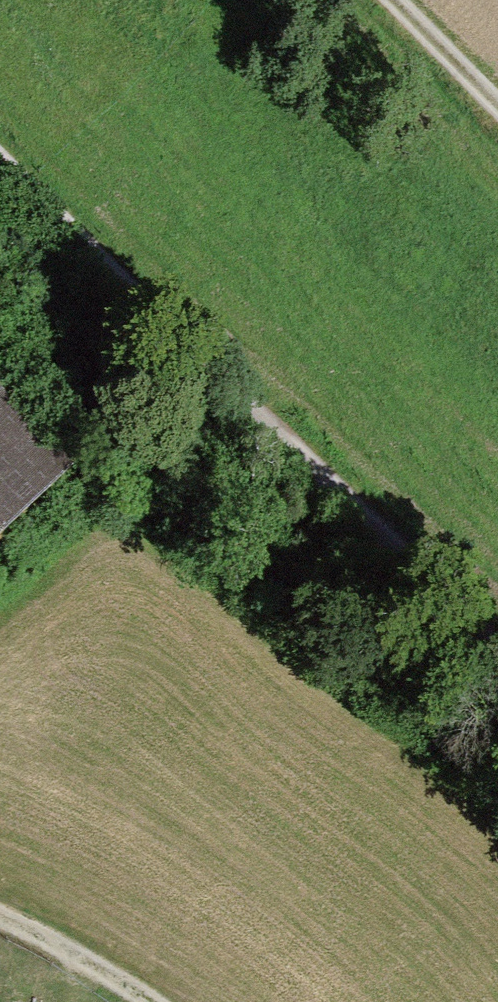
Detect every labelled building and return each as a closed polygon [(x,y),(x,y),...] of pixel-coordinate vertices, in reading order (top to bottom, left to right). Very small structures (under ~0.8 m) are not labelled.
[(0,382),(0,525),(71,452),(0,382)]
